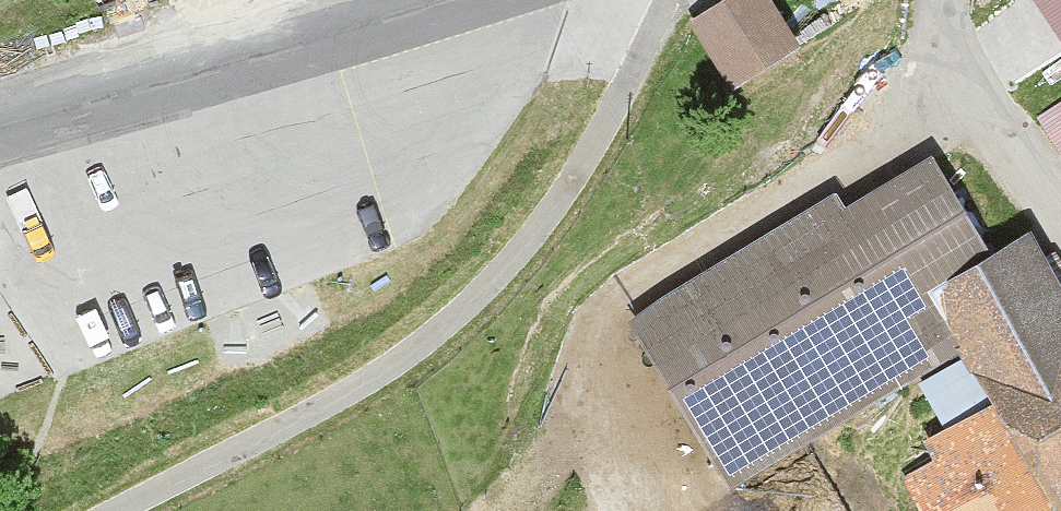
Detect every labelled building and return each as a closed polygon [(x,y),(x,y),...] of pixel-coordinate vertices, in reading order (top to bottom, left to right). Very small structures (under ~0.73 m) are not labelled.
[(800,49),(771,0),(737,0),(692,26),(730,90),(800,49)] [(1060,34),(1060,0),(1039,0),(1060,34)] [(1026,234),(993,253),(942,165),(851,219),(841,201),(633,323),(732,492),(964,356),(995,409),(1055,510),(1060,510),(1060,293),(1026,234)] [(40,370),(0,287),(0,389),(40,370)] [(995,409),(930,448),(939,465),(906,484),(921,510),(1055,510),(995,409)]
